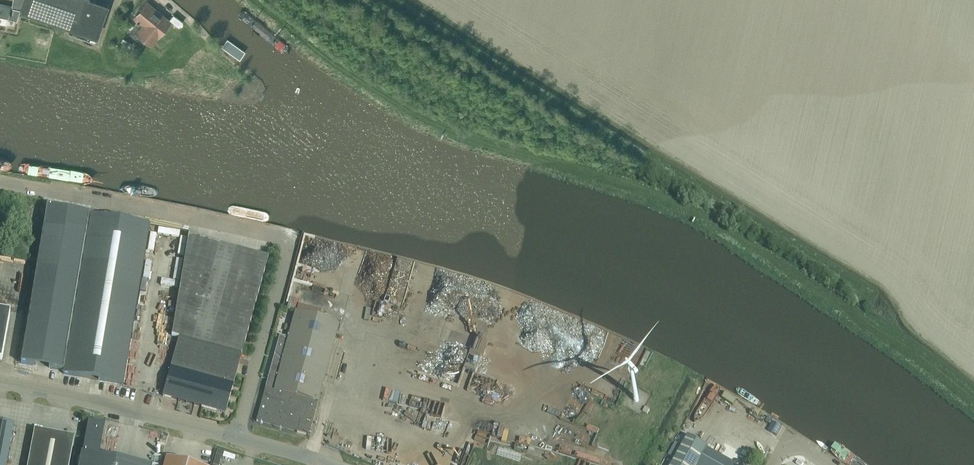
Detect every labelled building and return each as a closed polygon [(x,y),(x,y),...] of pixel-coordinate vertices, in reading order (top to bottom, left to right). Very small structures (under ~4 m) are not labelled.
[(12,9),(21,11),(21,10),(24,0),(13,0),(12,9)] [(106,2),(101,0),(24,0),(21,10),(70,26),(68,32),(95,42),(108,5),(105,4),(106,2)] [(147,2),(134,18),(143,25),(136,33),(141,37),(143,38),(152,46),(171,21),(147,2)] [(0,6),(0,20),(7,22),(10,6),(3,4),(2,6),(0,6)] [(283,54),(290,46),(268,28),(245,9),(239,17),(283,54)] [(174,15),(170,19),(179,27),(183,23),(174,15)] [(64,370),(64,374),(123,383),(150,225),(47,208),(21,363),(64,370)] [(268,258),(206,241),(188,236),(172,336),(179,338),(163,396),(225,414),(268,258)] [(298,309),(315,313),(317,307),(300,304),(298,309)] [(1,360),(10,312),(0,310),(0,360),(1,360)] [(309,435),(339,323),(295,312),(288,338),(279,335),(256,421),(309,435)] [(119,461),(117,458),(114,460),(99,457),(105,426),(103,425),(101,422),(98,424),(89,423),(83,454),(81,454),(79,464),(140,464),(119,461)] [(782,427),(773,422),(768,431),(777,436),(782,427)] [(14,425),(0,423),(0,464),(7,464),(14,425)] [(491,437),(504,440),(507,429),(493,426),(491,437)] [(75,437),(35,429),(28,464),(69,464),(75,437)] [(144,462),(153,460),(147,431),(138,433),(144,462)] [(697,464),(733,464),(705,450),(706,448),(687,437),(671,464),(696,464),(697,464)]
